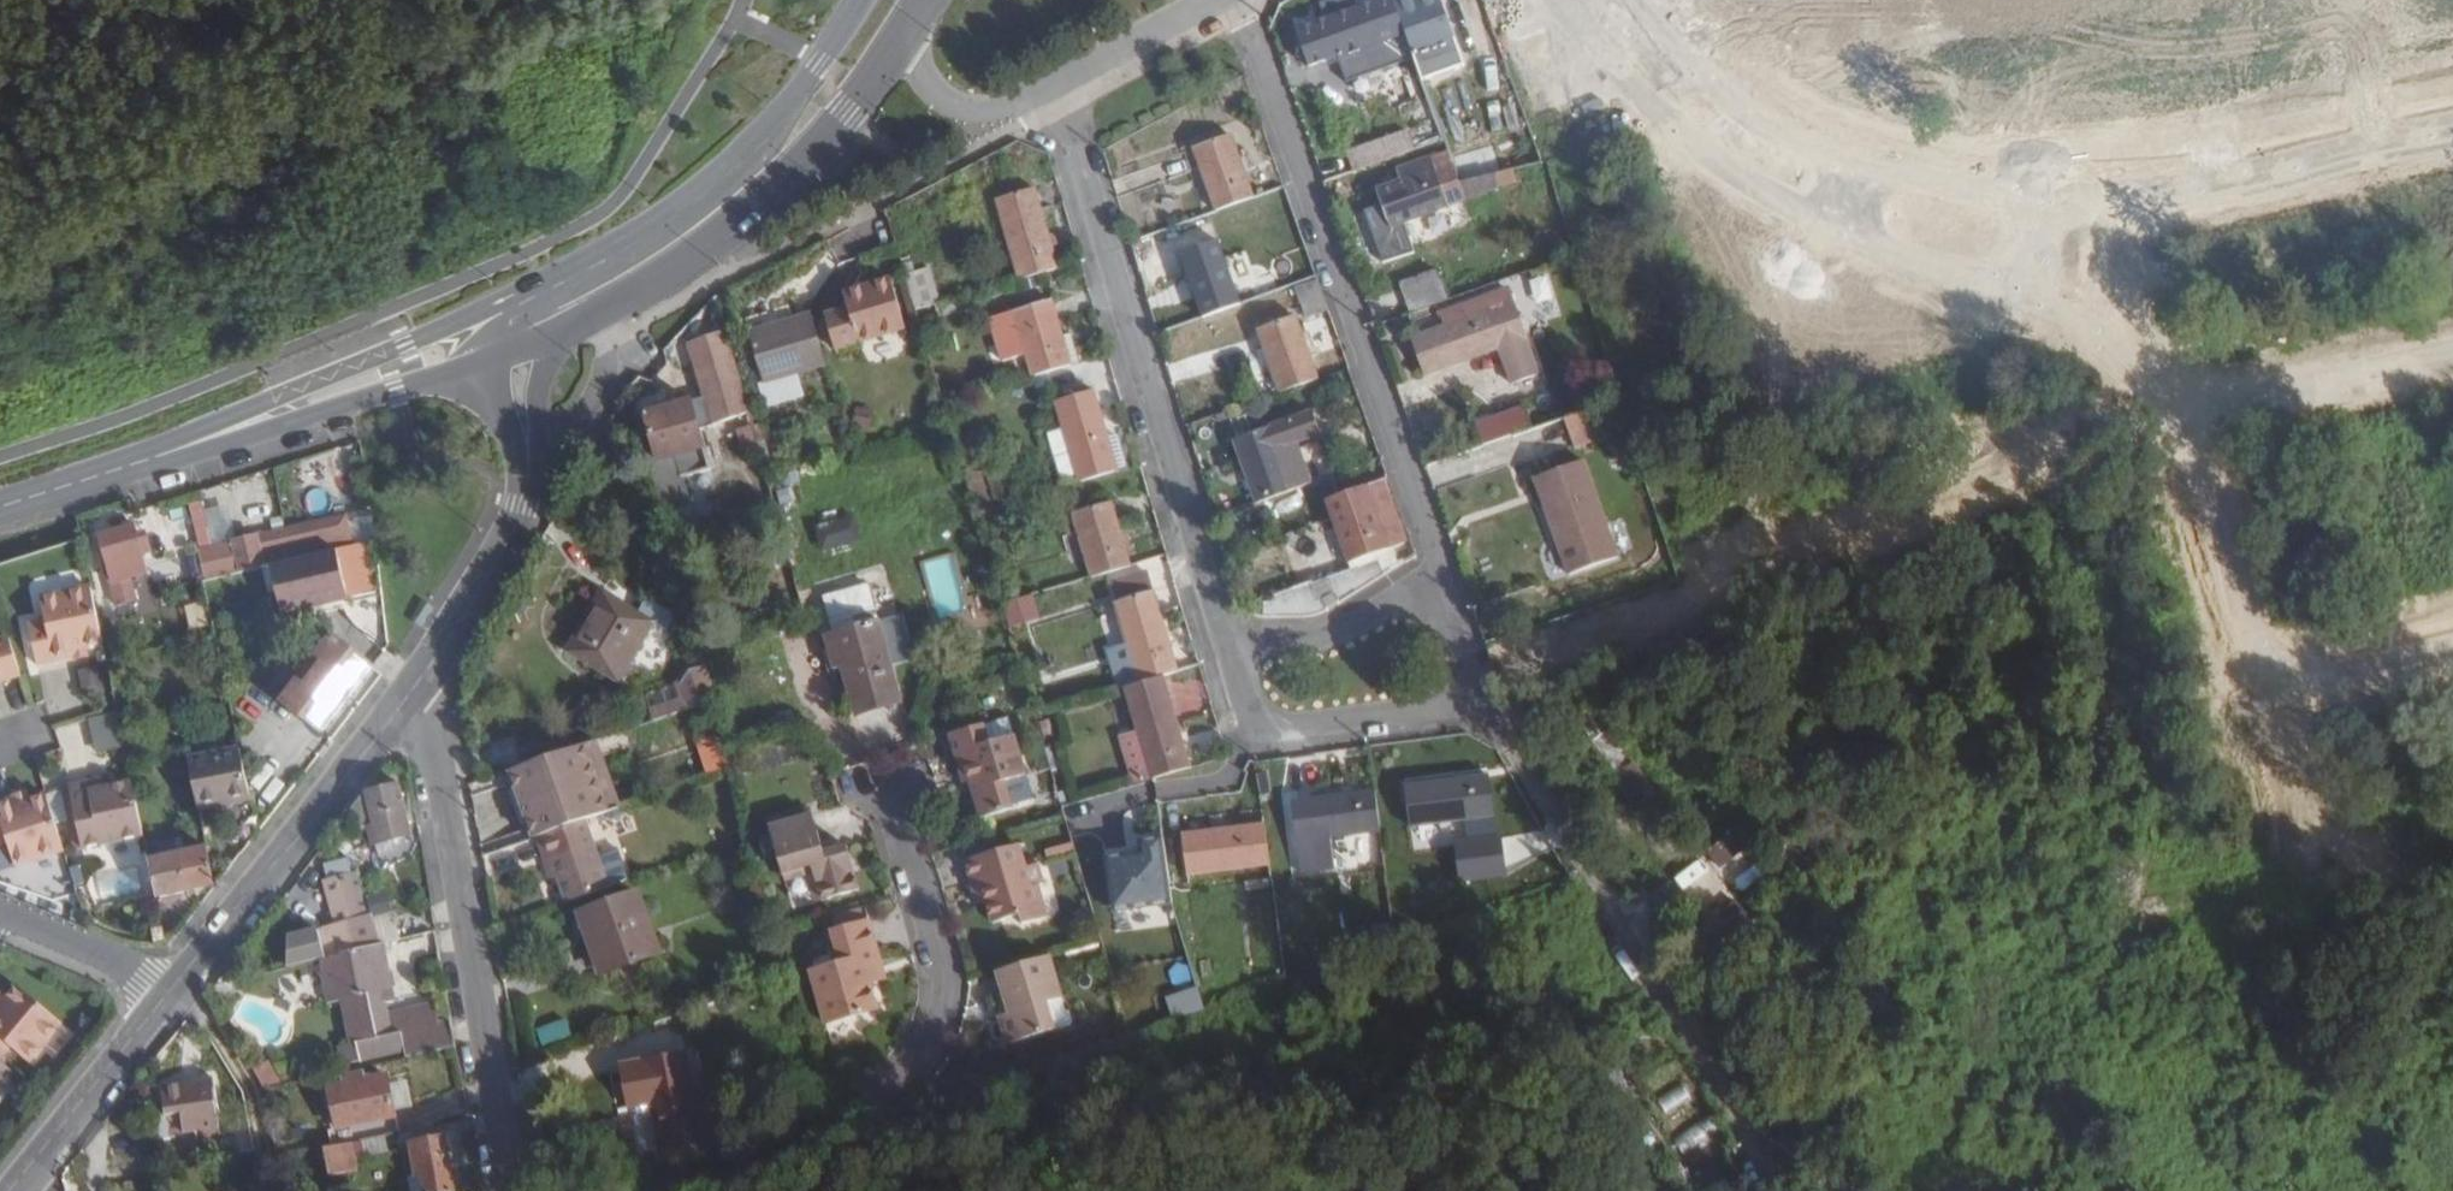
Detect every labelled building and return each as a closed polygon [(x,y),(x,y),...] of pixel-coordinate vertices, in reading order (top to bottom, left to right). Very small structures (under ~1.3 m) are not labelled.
[(1406,34),(1400,19),(1394,0),(1386,0),(1375,4),(1374,1),(1355,8),(1335,15),(1297,29),(1310,68),(1406,34)] [(1335,15),(1355,8),(1352,0),(1344,0),(1331,5),(1335,15)] [(1428,9),(1425,0),(1394,0),(1400,19),(1428,9)] [(1823,67),(1926,34),(1915,0),(1802,0),(1823,67)] [(2222,23),(2239,79),(2244,95),(2325,70),(2303,0),(2215,0),(2222,23)] [(2420,50),(2452,43),(2452,0),(2410,0),(2420,50)] [(1416,63),(1458,48),(1443,5),(1428,9),(1400,19),(1406,34),(1416,63)] [(1416,63),(1421,78),(1464,63),(1458,48),(1416,63)] [(1346,153),(1353,174),(1414,152),(1408,132),(1346,153)] [(1215,212),(1252,199),(1229,138),(1193,150),(1215,212)] [(1391,229),(1466,201),(1465,200),(1459,183),(1448,151),(1395,170),(1400,182),(1378,190),(1391,229)] [(1465,200),(1520,184),(1515,170),(1459,183),(1465,200)] [(1019,280),(1056,269),(1032,191),(995,201),(1019,280)] [(1180,256),(1202,318),(1238,305),(1215,243),(1180,256)] [(928,271),(904,277),(914,311),(939,304),(928,271)] [(1401,284),(1411,312),(1446,300),(1436,271),(1401,284)] [(824,317),(833,350),(902,330),(888,282),(842,296),(847,310),(824,317)] [(1499,295),(1448,314),(1452,323),(1411,338),(1425,377),(1499,349),(1512,385),(1539,376),(1507,291),(1499,295)] [(953,313),(950,301),(939,304),(914,311),(918,323),(953,313)] [(1013,313),(1032,377),(1068,366),(1059,337),(1049,303),(1013,313)] [(824,366),(810,316),(748,334),(762,383),(824,366)] [(1257,332),(1279,393),(1316,379),(1295,318),(1257,332)] [(748,412),(725,331),(688,344),(703,398),(641,416),(659,481),(707,468),(696,428),(748,412)] [(1068,366),(1078,363),(1069,334),(1059,337),(1068,366)] [(1079,484),(1116,473),(1110,452),(1106,441),(1091,393),(1055,404),(1079,484)] [(1538,402),(1545,421),(1563,414),(1556,395),(1538,402)] [(1476,423),(1485,446),(1532,429),(1523,406),(1476,423)] [(1587,409),(1562,416),(1571,445),(1596,438),(1587,409)] [(1255,504),(1290,492),(1283,472),(1276,452),(1289,447),(1320,436),(1311,413),(1233,441),(1255,504)] [(747,428),(737,431),(744,454),(754,451),(747,428)] [(1106,441),(1110,452),(1118,449),(1115,439),(1106,441)] [(974,445),(955,452),(973,509),(991,504),(974,445)] [(1276,452),(1283,472),(1302,465),(1299,456),(1292,458),(1289,447),(1276,452)] [(1364,489),(1328,502),(1350,562),(1403,543),(1387,501),(1381,482),(1364,489)] [(1091,578),(1128,566),(1109,505),(1073,515),(1091,578)] [(1531,576),(1535,586),(1574,573),(1568,557),(1545,565),(1545,567),(1532,572),(1520,539),(1510,512),(1471,527),(1494,590),(1531,576)] [(814,524),(822,552),(861,540),(853,513),(814,524)] [(344,518),(214,549),(199,552),(206,583),(272,567),(336,551),(351,548),(344,518)] [(133,526),(97,536),(118,617),(131,614),(121,581),(146,574),(133,526)] [(336,551),(272,567),(284,617),(348,601),(336,551)] [(933,593),(957,589),(951,557),(927,561),(933,593)] [(1028,581),(997,590),(1002,605),(1032,595),(1028,581)] [(85,648),(101,645),(89,589),(41,600),(45,621),(28,625),(36,666),(73,659),(72,651),(85,648)] [(855,705),(897,692),(866,589),(825,600),(834,634),(823,637),(832,670),(840,668),(851,706),(855,705)] [(1161,677),(1176,672),(1152,593),(1114,605),(1138,684),(1161,677)] [(600,594),(566,650),(616,681),(646,630),(661,639),(674,617),(645,600),(636,615),(600,594)] [(904,613),(883,617),(892,662),(913,658),(904,613)] [(18,677),(6,637),(0,639),(0,683),(18,677)] [(371,667),(331,638),(316,658),(323,664),(305,688),(298,682),(281,703),(320,733),(371,667)] [(85,648),(72,651),(73,659),(74,661),(87,658),(85,648)] [(676,677),(686,712),(714,703),(705,669),(676,677)] [(1201,669),(1170,675),(1177,713),(1208,707),(1201,669)] [(1138,684),(1126,688),(1139,734),(1151,779),(1188,769),(1161,677),(1138,684)] [(899,699),(897,692),(855,705),(856,712),(899,699)] [(2399,707),(2405,734),(2438,727),(2432,700),(2399,707)] [(124,754),(116,713),(57,725),(65,766),(124,754)] [(965,769),(969,783),(980,819),(1011,809),(1004,783),(1025,777),(1012,737),(987,744),(981,726),(948,736),(960,770),(965,769)] [(1650,782),(1610,730),(1592,741),(1616,775),(1615,776),(1630,797),(1650,782)] [(1130,785),(1151,779),(1139,734),(1118,740),(1130,785)] [(589,742),(514,764),(521,788),(528,810),(536,835),(578,822),(610,811),(589,742)] [(249,801),(238,751),(187,762),(197,811),(249,801)] [(964,785),(969,783),(965,769),(960,770),(964,785)] [(103,781),(87,785),(88,791),(105,788),(103,781)] [(142,836),(130,782),(105,788),(88,791),(87,785),(68,788),(81,849),(142,836)] [(395,787),(363,794),(351,810),(356,831),(368,827),(372,844),(391,839),(408,835),(395,787)] [(521,788),(516,789),(523,812),(528,810),(521,788)] [(1495,788),(1412,795),(1415,832),(1499,826),(1495,788)] [(26,791),(13,795),(14,797),(16,804),(29,800),(26,791)] [(0,801),(0,845),(7,843),(13,864),(63,849),(45,796),(29,800),(16,804),(14,797),(0,801)] [(1300,841),(1384,835),(1380,796),(1297,803),(1300,841)] [(766,822),(768,830),(811,817),(809,809),(766,822)] [(811,817),(768,830),(782,876),(810,867),(821,902),(859,890),(846,847),(823,854),(818,856),(814,844),(819,842),(811,817)] [(578,822),(536,835),(544,861),(549,875),(558,902),(601,888),(578,822)] [(1171,890),(1161,826),(1137,829),(1139,841),(1104,847),(1111,899),(1171,890)] [(1183,872),(1267,865),(1263,827),(1178,834),(1183,872)] [(1704,854),(1724,872),(1745,849),(1725,831),(1704,854)] [(549,875),(544,861),(536,835),(530,837),(544,877),(549,875)] [(394,851),(391,839),(372,844),(375,855),(394,851)] [(823,854),(819,842),(814,844),(818,856),(823,854)] [(978,877),(986,902),(993,926),(1019,918),(1021,926),(1047,918),(1037,887),(1030,888),(1017,846),(963,862),(969,879),(978,877)] [(205,850),(147,862),(155,899),(213,887),(205,850)] [(810,867),(782,876),(784,880),(805,873),(815,904),(821,902),(810,867)] [(356,874),(347,877),(358,919),(368,918),(356,874)] [(318,929),(326,958),(375,946),(368,918),(358,919),(347,877),(323,883),(335,925),(318,929)] [(977,905),(986,902),(978,877),(969,879),(977,905)] [(636,894),(579,914),(600,973),(658,953),(636,894)] [(863,922),(858,908),(826,918),(830,932),(863,922)] [(1743,913),(1712,936),(1733,965),(1764,942),(1743,913)] [(863,922),(830,932),(840,965),(810,973),(824,1024),(877,1010),(869,985),(866,972),(881,968),(867,921),(863,922)] [(279,932),(285,964),(322,957),(316,925),(279,932)] [(390,989),(381,944),(375,946),(326,958),(319,959),(328,1000),(340,998),(349,1045),(337,1048),(341,1072),(455,1047),(450,1020),(399,1031),(400,1033),(388,1035),(379,991),(390,989)] [(1048,957),(996,972),(1003,995),(1009,993),(1015,1011),(1009,1013),(998,1017),(1007,1044),(1053,1030),(1045,1004),(1060,1000),(1048,957)] [(866,972),(869,985),(885,981),(881,968),(866,972)] [(9,1046),(26,1060),(59,1021),(15,985),(4,998),(0,1003),(0,1057),(9,1046)] [(400,1033),(399,1031),(390,989),(379,991),(388,1035),(400,1033)] [(1003,995),(1009,1013),(1015,1011),(1009,993),(1003,995)] [(1164,997),(1142,1005),(1148,1023),(1171,1015),(1164,997)] [(685,1055),(622,1067),(629,1107),(653,1103),(660,1145),(700,1138),(685,1055)] [(249,1069),(262,1090),(283,1085),(267,1058),(249,1069)] [(11,1070),(0,1061),(0,1084),(11,1070)] [(341,1085),(364,1079),(362,1070),(340,1075),(341,1085)] [(361,1142),(398,1134),(385,1076),(364,1079),(341,1085),(327,1087),(339,1146),(345,1144),(361,1142)] [(195,1142),(217,1137),(212,1114),(216,1112),(210,1079),(157,1090),(162,1118),(177,1115),(181,1135),(193,1133),(195,1142)] [(166,1137),(181,1135),(177,1115),(162,1118),(166,1137)] [(198,1160),(220,1156),(217,1137),(195,1142),(198,1160)] [(443,1138),(409,1143),(415,1179),(422,1178),(424,1190),(452,1190),(443,1138)] [(345,1144),(348,1156),(363,1153),(361,1142),(345,1144)] [(339,1146),(322,1149),(328,1176),(351,1172),(348,1156),(345,1144),(339,1146)] [(422,1178),(415,1179),(404,1181),(406,1190),(424,1190),(422,1178)] [(1726,1178),(1703,1190),(1733,1190),(1726,1178)]
